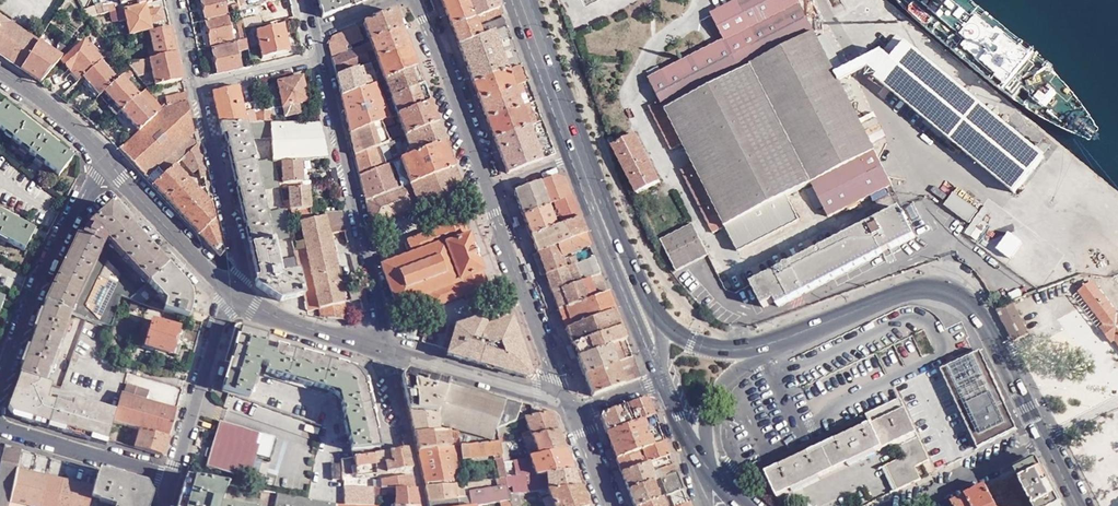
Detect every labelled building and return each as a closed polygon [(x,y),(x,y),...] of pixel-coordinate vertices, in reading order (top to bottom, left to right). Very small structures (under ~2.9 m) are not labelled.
[(224,14),(221,0),(199,0),(203,19),(224,14)] [(230,12),(231,12),(237,11),(235,0),(227,0),(230,12)] [(237,11),(239,18),(246,16),(243,9),(241,0),(235,0),(237,11)] [(348,5),(347,0),(315,0),(319,16),(348,5)] [(449,25),(472,17),(465,0),(439,0),(449,25)] [(472,17),(476,16),(497,7),(494,0),(465,0),(472,17)] [(832,75),(794,0),(736,0),(709,14),(723,42),(648,80),(658,100),(646,106),(668,149),(681,143),(692,165),(679,171),(712,234),(724,228),(736,252),(797,221),(785,197),(810,184),(827,217),(890,185),(837,83),(832,75)] [(91,4),(94,14),(112,10),(110,2),(99,5),(98,1),(91,3),(91,4)] [(94,14),(91,4),(79,8),(82,17),(94,14)] [(145,12),(143,5),(114,11),(116,21),(124,20),(128,33),(149,29),(148,22),(160,19),(158,8),(145,12)] [(243,9),(246,16),(258,13),(255,6),(243,9)] [(499,14),(497,7),(476,16),(478,22),(499,14)] [(116,21),(114,11),(107,13),(109,23),(116,21)] [(237,11),(231,12),(237,39),(244,38),(241,27),(239,18),(237,11)] [(360,23),(368,42),(399,29),(392,11),(360,23)] [(241,27),(260,23),(258,13),(246,16),(239,18),(241,27)] [(230,38),(224,14),(203,19),(209,43),(230,38)] [(18,67),(36,40),(0,16),(0,55),(18,67)] [(479,35),(472,17),(449,25),(456,44),(479,35)] [(480,26),(483,34),(504,26),(501,18),(480,26)] [(260,59),(286,52),(280,25),(253,32),(260,59)] [(325,41),(329,57),(344,51),(342,47),(360,40),(354,25),(327,36),(325,41)] [(456,44),(470,82),(518,65),(504,26),(483,34),(479,35),(456,44)] [(174,52),(169,28),(149,34),(154,56),(174,52)] [(368,42),(374,60),(407,48),(399,29),(368,42)] [(882,53),(869,68),(868,69),(877,77),(875,79),(1013,195),(1043,159),(1035,152),(897,35),(883,52),(882,52),(882,53)] [(209,46),(215,72),(237,67),(234,51),(246,48),(244,38),(237,39),(209,46)] [(60,56),(36,40),(18,67),(38,81),(60,56)] [(98,61),(100,59),(82,40),(60,60),(76,80),(78,79),(98,61)] [(334,76),(368,63),(361,45),(344,51),(329,57),(334,76)] [(414,66),(407,48),(374,60),(381,79),(414,66)] [(856,62),(832,75),(837,83),(860,71),(867,68),(869,68),(882,53),(882,52),(880,50),(856,62)] [(148,58),(153,84),(180,79),(174,52),(154,56),(148,58)] [(133,72),(136,75),(144,72),(141,59),(124,63),(128,67),(133,72)] [(78,79),(94,98),(101,92),(115,79),(98,61),(78,79)] [(334,76),(338,96),(374,82),(375,82),(368,63),(334,76)] [(518,65),(470,82),(477,100),(525,82),(518,65)] [(381,79),(388,97),(420,84),(414,66),(381,79)] [(133,72),(128,67),(119,76),(123,80),(133,72)] [(119,76),(115,79),(101,92),(111,102),(119,110),(137,94),(123,80),(119,76)] [(304,101),(299,77),(274,82),(280,110),(282,121),(297,118),(294,107),(294,103),(304,101)] [(374,82),(338,96),(343,114),(380,100),(374,82)] [(477,100),(484,119),(532,101),(525,82),(477,100)] [(58,96),(65,102),(78,91),(72,84),(58,96)] [(388,97),(394,114),(427,102),(420,84),(388,97)] [(240,103),(236,85),(209,91),(217,124),(252,123),(252,121),(252,113),(251,102),(240,103)] [(143,88),(137,94),(154,113),(161,108),(143,88)] [(185,100),(183,92),(164,97),(165,105),(185,100)] [(119,110),(137,130),(154,113),(137,94),(119,110)] [(117,148),(151,184),(172,164),(180,158),(195,143),(185,100),(165,105),(161,108),(154,113),(137,130),(117,148)] [(343,114),(347,133),(378,121),(387,117),(380,100),(343,114)] [(484,119),(491,139),(540,121),(532,101),(484,119)] [(119,110),(111,102),(107,107),(114,114),(119,110)] [(394,114),(402,135),(435,123),(427,102),(394,114)] [(68,160),(0,104),(0,130),(55,175),(68,160)] [(252,113),(252,121),(268,120),(268,112),(252,113)] [(378,121),(347,133),(352,154),(385,141),(378,121)] [(552,154),(540,121),(491,139),(504,172),(552,154)] [(299,159),(325,158),(317,122),(269,123),(270,137),(272,158),(273,161),(280,160),(299,159)] [(263,291),(279,300),(302,295),(294,257),(277,260),(272,239),(289,236),(285,215),(283,208),(265,212),(260,190),(278,186),(273,161),(272,158),(254,161),(248,138),(270,137),(269,123),(252,123),(217,124),(220,134),(224,133),(257,278),(253,279),(254,285),(263,291)] [(442,141),(435,123),(402,135),(409,154),(442,141)] [(610,145),(634,192),(657,180),(633,133),(610,145)] [(352,154),(357,174),(403,156),(396,137),(386,141),(385,141),(352,154)] [(363,200),(452,167),(442,141),(409,154),(403,156),(357,174),(363,200)] [(195,143),(180,158),(191,170),(196,169),(201,168),(195,143)] [(1043,143),(1035,152),(1043,159),(1050,149),(1043,143)] [(299,159),(280,160),(281,187),(286,187),(301,186),(300,181),(299,159)] [(220,253),(208,202),(172,164),(151,184),(218,255),(220,253)] [(461,189),(452,167),(363,200),(369,224),(461,189)] [(553,175),(535,181),(542,198),(565,189),(561,178),(553,175)] [(511,190),(520,214),(568,196),(565,189),(542,198),(535,181),(511,190)] [(309,214),(307,186),(301,186),(286,187),(287,199),(282,199),(283,208),(287,208),(289,209),(289,215),(309,214)] [(962,191),(957,198),(976,212),(981,205),(962,191)] [(976,212),(957,198),(951,194),(942,206),(966,224),(976,212)] [(575,217),(568,196),(520,214),(528,235),(551,226),(575,217)] [(120,297),(132,302),(166,268),(108,206),(90,223),(89,223),(81,235),(78,234),(45,301),(68,314),(82,320),(92,324),(110,329),(120,300),(120,297)] [(898,208),(749,286),(761,309),(772,302),(775,308),(913,237),(898,208)] [(319,317),(346,319),(328,235),(343,231),(339,212),(338,211),(322,213),(323,216),(298,221),(304,249),(293,251),(294,257),(302,295),(306,310),(317,308),(319,317)] [(31,231),(0,215),(0,238),(22,249),(31,231)] [(379,264),(395,305),(426,293),(431,306),(462,294),(463,296),(486,288),(480,270),(481,269),(467,234),(466,234),(459,216),(436,224),(437,227),(405,239),(410,253),(379,264)] [(582,234),(575,217),(551,226),(557,243),(582,234)] [(691,224),(659,241),(675,271),(706,255),(691,224)] [(528,235),(535,251),(557,243),(551,226),(528,235)] [(535,251),(543,273),(571,263),(590,255),(582,234),(557,243),(535,251)] [(1060,239),(1054,247),(1059,250),(1049,264),(1055,269),(1071,247),(1060,239)] [(597,273),(590,255),(571,263),(578,281),(597,273)] [(543,273),(550,292),(578,281),(571,263),(543,273)] [(132,302),(146,307),(184,318),(188,319),(191,310),(192,308),(192,306),(192,303),(191,301),(191,298),(190,296),(189,294),(188,292),(175,278),(166,268),(132,302)] [(550,292),(557,309),(604,292),(597,273),(578,281),(550,292)] [(1091,281),(1083,287),(1080,283),(1075,286),(1078,290),(1077,291),(1102,326),(1099,328),(1110,344),(1114,341),(1117,346),(1117,317),(1091,281)] [(359,300),(356,286),(347,289),(350,302),(359,300)] [(604,292),(557,309),(564,327),(611,311),(604,292)] [(44,382),(68,314),(44,303),(18,374),(28,377),(44,382)] [(1013,341),(1027,334),(1012,303),(997,311),(1013,341)] [(564,327),(570,343),(617,326),(611,311),(564,327)] [(523,376),(528,373),(512,325),(508,315),(483,324),(481,317),(453,327),(445,354),(523,376)] [(176,354),(183,330),(145,319),(140,337),(146,339),(144,344),(176,354)] [(420,342),(439,347),(445,326),(427,320),(420,342)] [(373,453),(379,452),(374,433),(376,432),(372,418),(373,418),(372,413),(375,412),(368,380),(367,377),(366,375),(366,373),(364,372),(363,370),(361,368),(358,366),(356,365),(321,355),(316,370),(303,366),(308,351),(276,342),(274,350),(262,347),(266,332),(241,324),(238,324),(236,324),(235,325),(234,325),(233,327),(232,328),(233,328),(223,362),(227,363),(222,382),(223,382),(220,391),(225,393),(246,400),(257,362),(264,364),(261,374),(334,397),(343,433),(346,432),(352,456),(373,453)] [(570,343),(575,358),(623,340),(617,326),(570,343)] [(575,358),(582,374),(629,357),(623,340),(575,358)] [(321,355),(308,351),(303,366),(316,370),(321,355)] [(1017,429),(980,351),(941,370),(977,448),(1017,429)] [(629,357),(582,374),(590,395),(638,378),(629,357)] [(446,383),(407,371),(401,378),(408,410),(435,411),(446,383)] [(105,444),(112,420),(115,410),(73,398),(71,403),(47,395),(50,385),(44,382),(28,377),(18,374),(6,408),(9,413),(11,413),(21,416),(20,420),(47,428),(73,435),(105,444)] [(122,393),(119,392),(115,410),(112,420),(139,428),(167,437),(176,409),(147,400),(150,390),(125,383),(122,393)] [(458,445),(466,445),(497,441),(496,436),(495,429),(500,426),(521,417),(523,416),(525,405),(446,383),(435,411),(437,431),(447,431),(456,431),(458,445)] [(309,422),(246,400),(225,393),(221,407),(303,436),(309,422)] [(634,421),(652,414),(646,397),(627,404),(634,421)] [(916,466),(929,459),(899,397),(865,413),(870,423),(873,422),(885,447),(899,440),(905,454),(892,461),(887,463),(899,487),(922,477),(916,466)] [(605,433),(630,423),(624,404),(600,413),(599,417),(605,433)] [(435,411),(408,410),(413,432),(437,431),(435,411)] [(547,411),(523,416),(521,417),(524,425),(529,436),(520,439),(522,443),(530,440),(555,431),(547,411)] [(634,421),(630,423),(605,433),(615,459),(662,440),(652,414),(634,421)] [(254,443),(256,432),(218,422),(205,466),(231,474),(232,472),(248,476),(257,444),(254,443)] [(873,422),(870,423),(768,472),(779,496),(812,481),(858,459),(885,447),(873,422)] [(504,433),(500,426),(495,429),(496,436),(504,433)] [(139,428),(133,448),(162,457),(167,437),(139,428)] [(447,431),(437,431),(413,432),(416,449),(450,447),(447,431)] [(555,431),(530,440),(537,458),(563,450),(555,431)] [(651,461),(668,455),(662,440),(615,459),(620,473),(646,463),(651,461)] [(497,441),(466,445),(468,457),(495,453),(501,452),(499,443),(499,441),(497,441)] [(20,450),(4,445),(0,461),(0,505),(7,505),(16,469),(20,450)] [(458,445),(460,458),(468,457),(466,445),(458,445)] [(423,481),(458,478),(452,446),(450,447),(416,449),(423,481)] [(373,453),(375,473),(409,468),(405,449),(379,452),(373,453)] [(563,450),(537,458),(529,459),(529,460),(534,473),(538,473),(545,473),(572,470),(563,450)] [(497,464),(503,463),(501,452),(495,453),(497,464)] [(340,458),(342,503),(373,504),(372,494),(372,487),(371,486),(371,485),(370,485),(349,485),(349,474),(355,473),(356,476),(375,473),(373,453),(352,456),(340,458)] [(653,465),(669,460),(668,455),(651,461),(653,465)] [(529,460),(510,462),(513,475),(534,473),(529,460)] [(1038,461),(1015,472),(1033,505),(1061,505),(1038,461)] [(507,462),(503,463),(506,475),(513,475),(510,462),(507,462)] [(506,475),(503,463),(497,464),(499,475),(505,475),(506,475)] [(653,480),(646,463),(620,473),(627,490),(653,480)] [(656,469),(657,472),(660,477),(674,472),(671,464),(656,469)] [(16,469),(7,505),(25,505),(30,505),(55,505),(62,479),(16,469)] [(572,470),(545,473),(547,490),(578,487),(572,470)] [(150,496),(144,485),(97,471),(93,486),(88,505),(147,505),(150,496)] [(667,495),(681,489),(674,472),(660,477),(658,478),(664,495),(667,495)] [(545,473),(538,473),(541,490),(547,490),(545,473)] [(393,488),(413,488),(410,474),(385,477),(385,481),(379,481),(379,487),(393,488)] [(505,475),(499,475),(501,483),(472,489),(473,493),(475,503),(500,499),(509,497),(508,493),(507,486),(505,475)] [(226,484),(185,476),(176,505),(219,505),(221,501),(226,484)] [(999,505),(1030,505),(1026,498),(1016,502),(1011,490),(1016,488),(1013,481),(1008,484),(1004,476),(989,484),(999,505)] [(93,486),(62,479),(55,505),(88,505),(93,486)] [(661,497),(654,480),(653,480),(627,490),(633,505),(639,505),(659,498),(661,497)] [(464,481),(424,484),(426,500),(461,496),(461,495),(465,495),(464,481)] [(985,485),(965,495),(971,505),(996,505),(985,485)] [(554,505),(586,505),(578,487),(547,490),(550,496),(554,505)] [(393,488),(393,494),(394,505),(416,505),(413,488),(393,488)] [(684,499),(681,489),(667,495),(671,504),(684,499)] [(541,490),(539,490),(543,499),(550,496),(547,490),(541,490)] [(518,492),(508,493),(509,497),(511,505),(521,505),(518,492)] [(334,503),(307,498),(277,493),(275,505),(334,505),(334,503)] [(472,504),(475,503),(473,493),(468,494),(465,495),(461,495),(461,496),(463,505),(472,504)] [(965,495),(950,502),(953,505),(971,505),(965,495)] [(461,496),(426,500),(428,505),(460,505),(463,505),(461,496)] [(509,497),(500,499),(501,505),(511,505),(509,497)] [(659,498),(639,505),(663,505),(659,498)]
